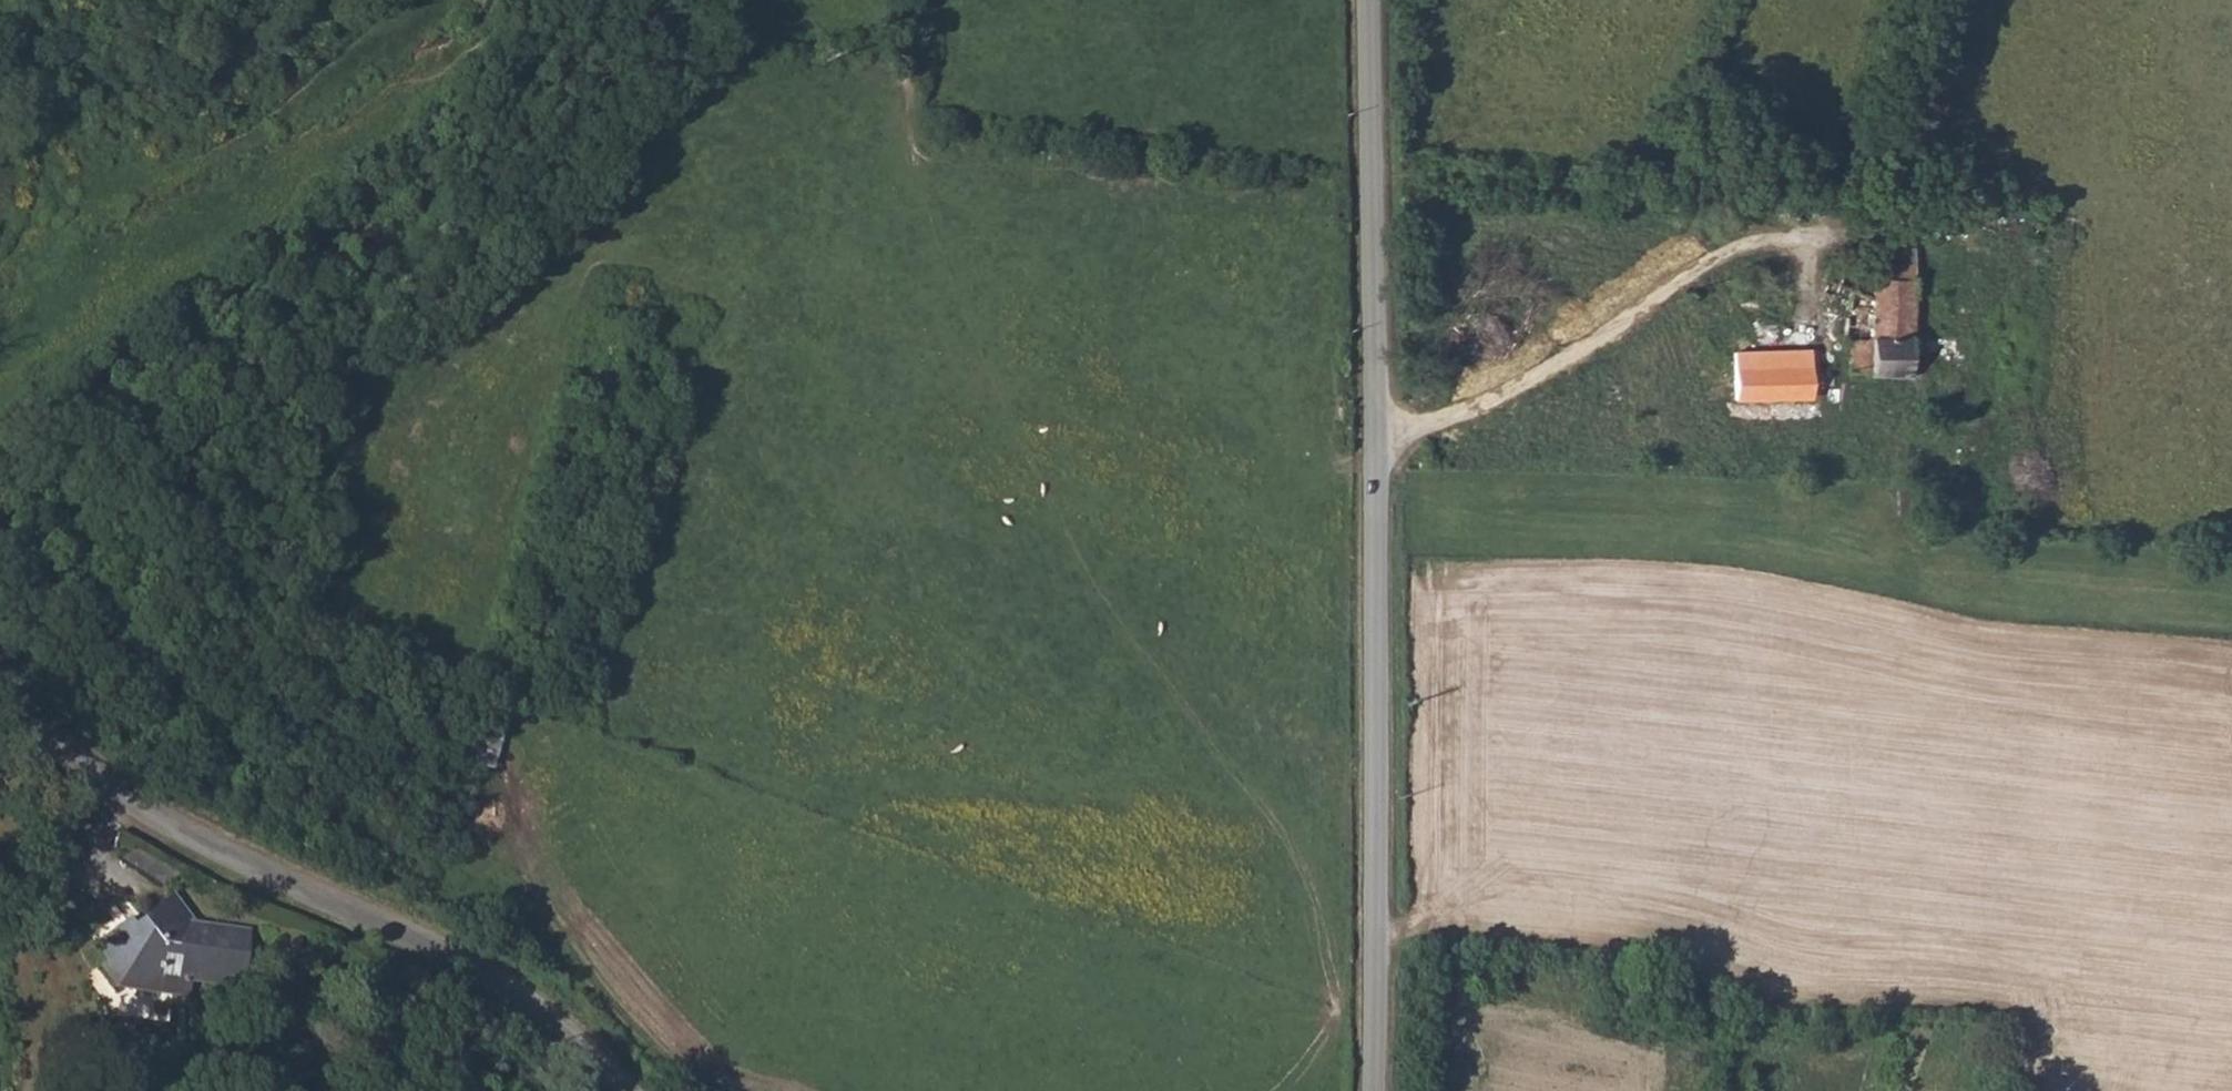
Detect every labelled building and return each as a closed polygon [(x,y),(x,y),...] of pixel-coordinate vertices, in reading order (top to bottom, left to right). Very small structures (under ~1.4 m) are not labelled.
[(1876,251),(1876,279),(1912,279),(1913,252),(1876,251)] [(1854,344),(1854,353),(1877,356),(1875,380),(1910,381),(1909,380),(1911,323),(1912,279),(1876,279),(1844,265),(1841,269),(1830,267),(1824,282),(1852,293),(1847,343),(1854,344)] [(1854,353),(1851,374),(1875,380),(1877,356),(1854,353)] [(1758,354),(1734,354),(1736,402),(1828,398),(1828,368),(1759,369),(1758,354)] [(195,918),(170,889),(127,923),(122,917),(87,945),(100,960),(95,964),(113,987),(240,1002),(250,927),(195,918)]
